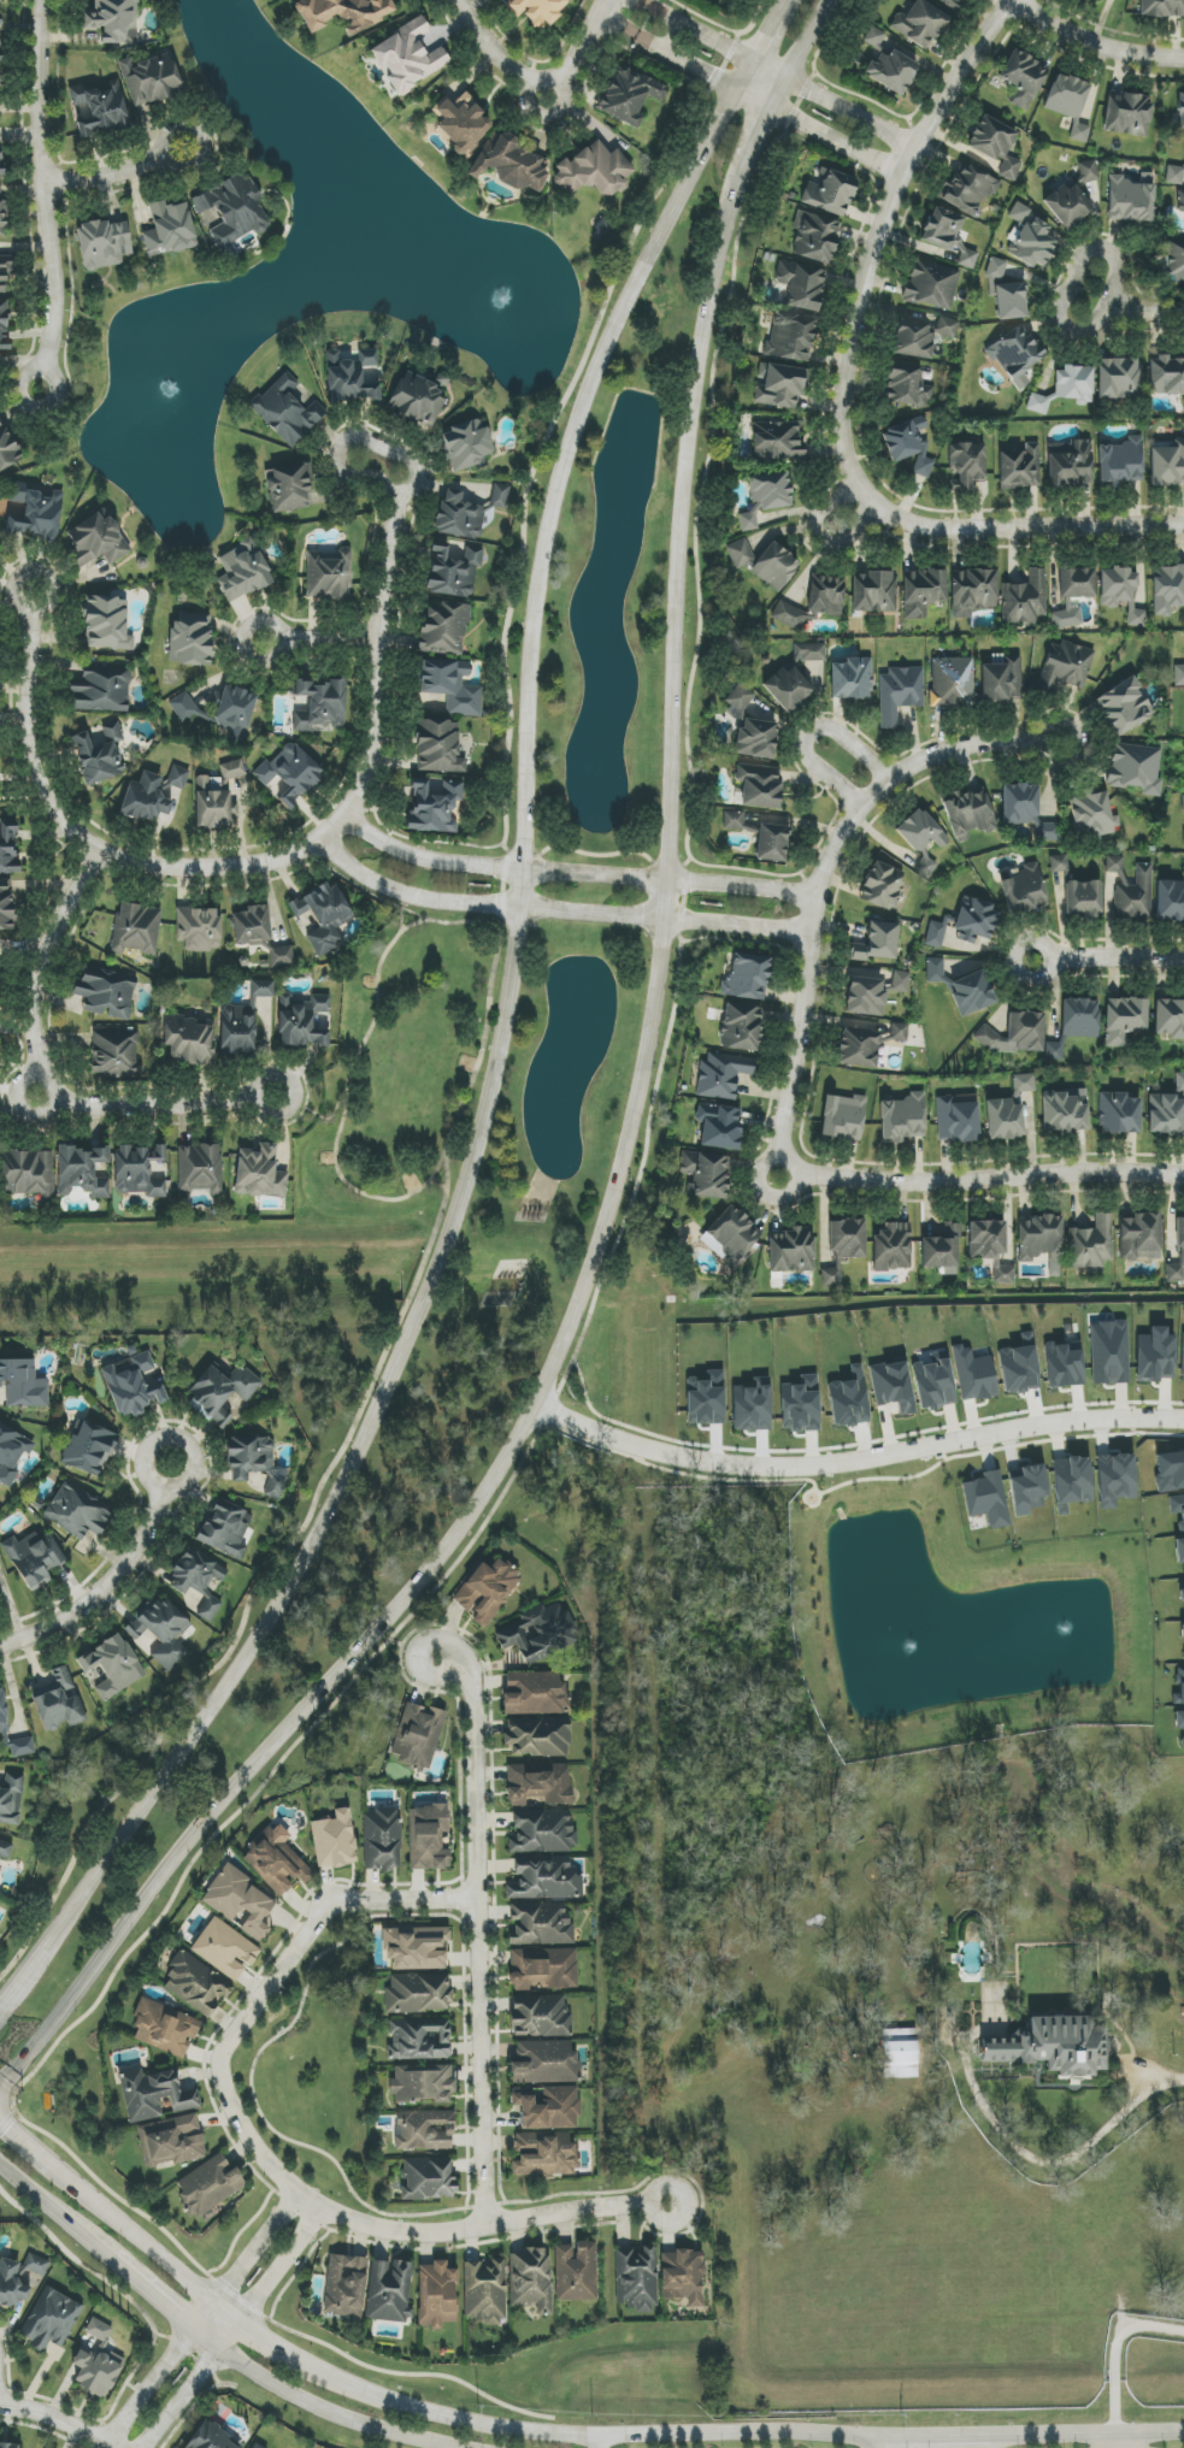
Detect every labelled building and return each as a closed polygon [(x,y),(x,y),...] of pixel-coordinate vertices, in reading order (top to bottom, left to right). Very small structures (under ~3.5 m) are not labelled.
[(137,44),(137,0),(94,0),(94,9),(83,9),(83,28),(102,28),(102,43),(137,44)] [(390,0),(382,0),(381,1),(381,0),(361,0),(355,3),(353,0),(299,0),(293,3),(309,35),(326,26),(324,22),(340,14),(346,26),(345,27),(349,35),(395,12),(390,0)] [(505,4),(517,17),(523,12),(539,32),(559,15),(557,11),(567,3),(565,0),(510,0),(505,4)] [(922,0),(915,0),(904,17),(898,13),(889,27),(928,51),(949,17),(922,0)] [(956,11),(963,0),(938,0),(956,11)] [(1140,17),(1183,18),(1183,0),(1140,0),(1140,17)] [(369,46),(394,95),(452,64),(442,46),(426,55),(417,39),(431,31),(424,17),(369,46)] [(902,96),(919,64),(882,44),(887,35),(871,26),(863,42),(881,52),(875,64),(869,60),(862,74),(902,96)] [(1050,69),(1014,49),(997,77),(1017,88),(1009,103),(1026,112),(1050,69)] [(118,61),(136,109),(184,91),(169,52),(133,65),(130,57),(118,61)] [(596,110),(635,128),(650,97),(662,103),(669,88),(618,64),(596,110)] [(1043,108),(1074,119),(1068,137),(1086,143),(1091,127),(1078,122),(1091,85),(1056,73),(1043,108)] [(128,128),(121,81),(69,89),(72,107),(88,104),(90,121),(78,123),(79,136),(128,128)] [(1104,131),(1147,137),(1152,97),(1109,91),(1104,131)] [(1176,92),(1176,128),(1183,128),(1183,92),(1176,92)] [(431,110),(442,121),(435,128),(465,158),(477,147),(474,145),(494,124),(463,93),(453,103),(446,95),(431,110)] [(1018,133),(981,114),(966,145),(1003,164),(998,174),(1014,182),(1023,163),(1007,155),(1018,133)] [(468,175),(478,181),(484,169),(537,197),(550,173),(544,170),(548,162),(516,145),(520,138),(505,131),(502,137),(491,131),(468,175)] [(629,184),(625,179),(635,171),(617,148),(609,154),(598,139),(568,161),(565,157),(549,170),(570,196),(591,180),(608,201),(629,184)] [(1101,174),(1089,158),(1074,170),(1078,174),(1043,201),(1066,231),(1094,209),(1080,191),(1101,174)] [(937,200),(981,218),(997,178),(951,159),(947,170),(950,171),(937,200)] [(1166,166),(1167,185),(1183,184),(1183,166),(1166,166)] [(857,179),(827,169),(821,186),(806,182),(800,203),(845,218),(857,179)] [(209,230),(226,261),(237,255),(231,245),(274,222),(247,170),(193,200),(201,213),(214,205),(224,222),(209,230)] [(1109,176),(1108,221),(1136,221),(1136,227),(1153,227),(1153,173),(1137,172),(1137,176),(1109,176)] [(187,202),(169,206),(168,199),(149,203),(154,230),(142,232),(147,257),(197,246),(187,202)] [(1007,251),(1040,271),(1058,243),(1045,235),(1050,227),(1031,215),(1033,211),(1017,201),(1008,216),(1017,222),(1007,239),(1012,242),(1007,251)] [(964,217),(931,207),(920,242),(950,251),(947,260),(973,269),(979,251),(955,243),(964,217)] [(831,264),(840,221),(796,211),(792,228),(797,229),(792,256),(831,264)] [(76,226),(83,271),(123,265),(122,256),(133,255),(127,219),(76,226)] [(1167,255),(1160,255),(1160,275),(1175,275),(1175,284),(1183,284),(1183,240),(1167,240),(1167,255)] [(6,293),(6,274),(14,274),(14,254),(0,255),(0,293),(6,293)] [(960,269),(913,258),(904,300),(951,312),(960,269)] [(986,277),(1003,281),(1006,261),(990,258),(986,277)] [(818,312),(826,269),(779,260),(774,283),(789,286),(785,306),(818,312)] [(1028,317),(1023,282),(993,286),(998,321),(1028,317)] [(893,353),(931,360),(935,334),(956,338),(959,320),(916,312),(915,319),(899,316),(893,353)] [(763,357),(810,362),(815,318),(774,313),(771,342),(765,341),(763,357)] [(1016,391),(1035,377),(1028,368),(1045,356),(1021,323),(986,348),(1016,391)] [(329,402),(380,400),(379,378),(363,379),(363,366),(380,365),(379,349),(359,350),(360,360),(339,361),(339,350),(326,351),(329,402)] [(1168,360),(1168,357),(1148,357),(1149,395),(1183,394),(1183,359),(1168,360)] [(1141,359),(1098,358),(1098,399),(1141,399),(1141,359)] [(929,409),(932,387),(920,385),(923,366),(891,361),(884,401),(929,409)] [(804,369),(766,364),(764,386),(755,385),(753,404),(800,409),(804,369)] [(1093,366),(1055,365),(1055,398),(1075,398),(1075,404),(1092,404),(1093,366)] [(249,408),(292,448),(327,411),(284,371),(249,408)] [(386,408),(433,429),(445,401),(436,396),(439,388),(402,372),(386,408)] [(1046,415),(1051,399),(1031,393),(1026,409),(1046,415)] [(928,479),(935,461),(925,457),(930,445),(925,431),(927,426),(924,416),(887,428),(883,437),(891,463),(919,454),(912,473),(928,479)] [(22,459),(0,417),(0,470),(22,459)] [(441,430),(452,474),(483,466),(481,457),(495,453),(488,427),(482,428),(480,420),(441,430)] [(799,422),(753,422),(754,460),(805,459),(805,443),(799,443),(799,422)] [(1098,445),(1099,487),(1120,487),(1120,482),(1143,482),(1142,436),(1125,436),(1125,445),(1098,445)] [(1151,486),(1183,485),(1183,439),(1172,439),(1173,447),(1150,448),(1151,486)] [(1047,442),(1049,486),(1093,485),(1091,441),(1047,442)] [(958,491),(971,491),(970,482),(985,482),(984,443),(948,444),(948,473),(958,473),(958,491)] [(999,452),(999,489),(1040,488),(1039,444),(1026,444),(1026,451),(999,452)] [(264,470),(272,514),(311,507),(304,464),(264,470)] [(748,477),(752,502),(760,501),(761,511),(793,506),(787,471),(748,477)] [(511,486),(495,483),(490,506),(506,510),(511,486)] [(58,539),(62,493),(11,489),(10,502),(24,503),(23,518),(8,517),(6,535),(58,539)] [(435,532),(481,540),(486,507),(467,504),(468,494),(443,489),(435,532)] [(758,530),(756,512),(739,514),(741,531),(758,530)] [(131,553),(110,516),(103,520),(99,513),(63,533),(82,566),(103,555),(109,565),(131,553)] [(230,603),(275,581),(254,538),(216,556),(225,575),(218,578),(230,603)] [(726,546),(737,571),(754,563),(765,589),(797,575),(783,543),(753,556),(745,538),(726,546)] [(473,597),(476,566),(483,567),(484,547),(465,545),(463,563),(448,562),(449,544),(431,542),(426,593),(473,597)] [(307,598),(350,599),(351,552),(307,551),(307,598)] [(1171,616),(1171,608),(1183,608),(1183,566),(1153,566),(1154,617),(1171,616)] [(1046,616),(1045,568),(1029,568),(1029,584),(1002,584),(1002,624),(1037,624),(1037,616),(1046,616)] [(1094,569),(1059,569),(1060,598),(1095,597),(1094,569)] [(1100,569),(1100,608),(1118,608),(1118,602),(1128,602),(1128,627),(1145,627),(1145,610),(1136,610),(1136,569),(1100,569)] [(946,603),(945,570),(903,572),(904,620),(926,619),(926,603),(946,603)] [(972,618),(972,610),(996,610),(997,571),(952,570),(951,618),(972,618)] [(895,612),(896,573),(853,572),(852,611),(895,612)] [(845,578),(811,575),(808,612),(804,611),(779,601),(770,619),(803,633),(811,613),(842,616),(843,606),(843,605),(845,578)] [(84,648),(134,649),(135,636),(126,636),(127,598),(86,597),(84,648)] [(466,654),(468,603),(439,602),(439,607),(423,606),(421,652),(466,654)] [(169,664),(210,665),(211,615),(179,614),(179,622),(170,622),(169,664)] [(1052,644),(1037,688),(1053,694),(1058,681),(1083,689),(1095,651),(1062,640),(1060,647),(1052,644)] [(825,645),(792,644),(792,668),(773,668),(773,682),(774,682),(774,707),(809,707),(809,688),(825,689),(825,645)] [(981,665),(981,701),(1021,702),(1021,656),(992,656),(992,665),(981,665)] [(872,658),(845,658),(845,663),(831,663),(831,699),(873,698),(872,658)] [(931,708),(973,707),(973,659),(931,659),(931,708)] [(1174,665),(1174,686),(1183,686),(1183,665),(1174,665)] [(879,675),(880,730),(897,730),(897,707),(924,707),(924,667),(889,668),(889,675),(879,675)] [(129,712),(130,670),(82,669),(81,680),(69,680),(69,710),(129,712)] [(1156,712),(1131,675),(1093,701),(1118,738),(1156,712)] [(293,731),(345,732),(346,682),(295,682),(295,696),(309,697),(309,711),(294,711),(293,731)] [(729,714),(737,720),(755,694),(739,682),(726,701),(734,707),(729,714)] [(257,694),(224,685),(217,712),(212,714),(198,710),(186,691),(168,703),(182,724),(194,717),(211,721),(220,736),(244,742),(257,694)] [(771,761),(778,725),(741,717),(734,753),(771,761)] [(86,786),(131,771),(115,721),(69,736),(86,786)] [(417,771),(466,772),(467,758),(459,758),(460,722),(418,721),(417,771)] [(289,788),(278,799),(289,810),(325,774),(290,739),(254,776),(265,787),(277,776),(289,788)] [(1160,797),(1162,780),(1158,779),(1161,748),(1113,743),(1108,786),(1142,789),(1141,795),(1160,797)] [(219,766),(242,759),(247,774),(224,781),(219,766)] [(190,770),(172,765),(168,778),(142,771),(139,783),(129,780),(120,814),(154,823),(157,813),(169,816),(176,789),(185,791),(190,770)] [(779,809),(781,768),(736,765),(735,783),(742,783),(741,807),(779,809)] [(406,831),(457,832),(458,782),(443,782),(442,791),(428,791),(428,780),(412,779),(411,812),(406,812),(406,831)] [(196,828),(234,827),(234,781),(196,781),(196,828)] [(1002,824),(1035,824),(1035,841),(1060,841),(1060,822),(1038,822),(1038,785),(1002,785),(1002,824)] [(943,802),(956,843),(970,839),(969,836),(996,827),(984,787),(952,797),(953,799),(943,802)] [(1106,792),(1093,794),(1092,790),(1069,795),(1078,842),(1122,833),(1118,813),(1110,814),(1106,792)] [(932,841),(940,850),(950,841),(919,807),(894,830),(917,854),(932,841)] [(747,830),(746,811),(723,812),(724,831),(747,830)] [(17,821),(1,821),(1,837),(0,837),(0,873),(17,874),(17,821)] [(786,862),(787,826),(758,825),(757,861),(786,862)] [(938,866),(925,855),(914,869),(927,879),(938,866)] [(1106,873),(1117,873),(1117,882),(1123,883),(1124,856),(1106,856),(1106,873)] [(858,899),(892,911),(906,873),(873,861),(858,899)] [(1019,875),(999,881),(1009,916),(1048,905),(1036,862),(1017,867),(1019,875)] [(13,929),(12,878),(0,878),(0,929),(13,929)] [(1183,921),(1183,881),(1157,880),(1156,921),(1183,921)] [(318,957),(343,944),(335,929),(352,920),(330,881),(288,904),(296,918),(310,910),(319,927),(305,935),(318,957)] [(1065,919),(1102,917),(1101,881),(1064,882),(1065,919)] [(998,906),(961,899),(954,940),(974,944),(975,937),(992,940),(998,906)] [(156,955),(161,908),(117,903),(112,950),(156,955)] [(234,944),(270,943),(269,907),(232,909),(234,944)] [(179,951),(224,950),(223,908),(178,909),(179,951)] [(942,948),(946,925),(929,921),(925,945),(942,948)] [(896,960),(898,924),(868,922),(867,945),(852,944),(851,958),(896,960)] [(268,948),(270,969),(294,966),(292,946),(268,948)] [(770,958),(733,953),(730,981),(721,980),(719,995),(765,1001),(770,958)] [(926,982),(944,982),(944,958),(926,959),(926,982)] [(947,985),(963,1018),(997,1002),(981,969),(947,985)] [(74,995),(86,998),(83,1011),(128,1021),(137,984),(79,971),(74,995)] [(883,1017),(886,991),(908,994),(910,973),(887,971),(886,981),(849,976),(845,1013),(883,1017)] [(274,997),(274,981),(251,980),(251,997),(274,997)] [(278,1044),(328,1046),(329,1028),(315,1027),(315,1014),(329,1015),(330,998),(292,997),(292,995),(280,995),(278,1044)] [(220,1007),(221,1054),(257,1054),(256,998),(250,998),(250,1006),(220,1007)] [(1147,999),(1106,998),(1105,1047),(1127,1047),(1127,1031),(1147,1032),(1147,999)] [(1098,1038),(1099,1000),(1062,999),(1062,1037),(1098,1038)] [(1156,999),(1155,1038),(1183,1039),(1183,1000),(1156,999)] [(765,1009),(726,1003),(719,1047),(758,1053),(765,1009)] [(1044,1014),(1009,1012),(1008,1033),(978,1031),(977,1048),(1042,1052),(1044,1014)] [(165,1016),(165,1065),(214,1064),(214,1024),(195,1024),(195,1016),(165,1016)] [(836,1063),(876,1069),(880,1039),(906,1043),(909,1026),(885,1022),(884,1033),(841,1027),(836,1063)] [(91,1078),(144,1080),(145,1061),(134,1061),(135,1029),(93,1027),(91,1078)] [(1063,1061),(1064,1043),(1046,1042),(1045,1060),(1063,1061)] [(753,1075),(755,1058),(708,1053),(707,1063),(700,1063),(696,1096),(735,1100),(739,1073),(753,1075)] [(1148,1134),(1183,1135),(1183,1072),(1176,1072),(1175,1095),(1149,1094),(1148,1134)] [(1034,1074),(1012,1075),(1014,1104),(1021,1104),(1020,1093),(1035,1092),(1034,1074)] [(1042,1091),(1043,1132),(1088,1131),(1087,1090),(1042,1091)] [(926,1092),(906,1092),(906,1101),(880,1101),(880,1143),(903,1144),(903,1137),(925,1138),(926,1092)] [(1100,1093),(1099,1133),(1140,1134),(1140,1094),(1100,1093)] [(820,1136),(862,1140),(866,1099),(825,1094),(820,1136)] [(979,1142),(978,1103),(953,1103),(953,1096),(936,1097),(938,1140),(951,1139),(951,1143),(979,1142)] [(986,1100),(988,1140),(1024,1138),(1023,1106),(1012,1106),(1012,1099),(986,1100)] [(738,1150),(743,1109),(702,1105),(697,1146),(738,1150)] [(235,1196),(287,1198),(288,1172),(276,1171),(277,1143),(259,1142),(259,1150),(237,1149),(235,1196)] [(220,1146),(177,1145),(177,1191),(210,1191),(210,1196),(226,1196),(227,1157),(219,1157),(220,1146)] [(58,1196),(72,1196),(72,1190),(91,1190),(91,1199),(111,1199),(111,1178),(95,1179),(94,1164),(109,1164),(109,1147),(58,1148),(58,1196)] [(115,1147),(115,1193),(148,1193),(148,1198),(167,1198),(167,1179),(161,1179),(161,1169),(166,1168),(166,1147),(115,1147)] [(54,1152),(2,1151),(1,1194),(40,1194),(40,1202),(54,1202),(54,1152)] [(730,1155),(681,1153),(680,1175),(691,1175),(689,1197),(728,1199),(730,1155)] [(731,1268),(763,1234),(731,1205),(699,1238),(731,1268)] [(1111,1213),(1095,1214),(1095,1228),(1068,1229),(1070,1268),(1104,1267),(1104,1261),(1113,1260),(1111,1213)] [(1160,1213),(1132,1214),(1132,1218),(1119,1219),(1120,1261),(1161,1260),(1160,1213)] [(1018,1217),(1019,1260),(1049,1260),(1049,1276),(1062,1276),(1062,1216),(1018,1217)] [(1168,1216),(1168,1250),(1175,1250),(1175,1264),(1166,1264),(1166,1282),(1183,1282),(1183,1216),(1168,1216)] [(838,1259),(865,1258),(864,1220),(829,1221),(830,1252),(838,1252),(838,1259)] [(1004,1220),(968,1222),(969,1259),(1005,1257),(1004,1220)] [(910,1223),(883,1223),(884,1233),(872,1234),(873,1271),(911,1270),(910,1223)] [(921,1237),(922,1268),(957,1267),(957,1237),(961,1237),(961,1223),(945,1223),(945,1237),(921,1237)] [(814,1272),(814,1237),(809,1237),(809,1227),(790,1227),(790,1231),(769,1232),(770,1273),(814,1272)] [(1128,1322),(1090,1322),(1092,1385),(1129,1384),(1128,1322)] [(1167,1327),(1150,1326),(1150,1335),(1137,1334),(1136,1381),(1174,1381),(1175,1335),(1167,1334),(1167,1327)] [(1044,1345),(1047,1388),(1082,1386),(1080,1343),(1044,1345)] [(963,1403),(999,1395),(990,1355),(973,1359),(970,1345),(951,1349),(963,1403)] [(997,1351),(1004,1395),(1041,1389),(1034,1345),(997,1351)] [(101,1367),(118,1419),(168,1402),(162,1384),(147,1389),(142,1373),(156,1369),(150,1351),(101,1367)] [(956,1404),(946,1351),(930,1354),(931,1362),(911,1366),(919,1409),(932,1407),(932,1408),(956,1404)] [(48,1379),(35,1380),(34,1359),(0,1360),(0,1388),(5,1388),(5,1407),(49,1406),(48,1379)] [(869,1367),(876,1407),(896,1403),(898,1416),(915,1413),(905,1361),(869,1367)] [(245,1402),(262,1384),(238,1363),(227,1375),(214,1364),(186,1395),(223,1429),(233,1418),(221,1407),(234,1392),(245,1402)] [(769,1431),(770,1387),(733,1386),(733,1430),(769,1431)] [(119,1436),(79,1419),(60,1463),(101,1480),(119,1436)] [(0,1423),(0,1464),(1,1465),(0,1467),(0,1483),(10,1488),(20,1469),(19,1469),(34,1442),(0,1423)] [(283,1497),(283,1469),(274,1469),(273,1437),(228,1438),(229,1482),(248,1481),(247,1473),(267,1472),(268,1497),(283,1497)] [(1157,1454),(1158,1491),(1183,1490),(1183,1453),(1157,1454)] [(1097,1456),(1099,1510),(1116,1509),(1116,1501),(1136,1500),(1134,1454),(1097,1456)] [(1090,1458),(1053,1459),(1055,1504),(1092,1502),(1090,1458)] [(1015,1518),(1031,1515),(1030,1509),(1048,1506),(1041,1464),(1019,1468),(1021,1476),(1008,1478),(1015,1518)] [(1001,1469),(982,1472),(983,1479),(962,1482),(966,1517),(986,1515),(988,1530),(1009,1527),(1001,1469)] [(44,1520),(83,1538),(87,1531),(101,1537),(115,1507),(61,1482),(44,1520)] [(196,1540),(241,1562),(248,1547),(240,1543),(254,1514),(217,1496),(196,1540)] [(31,1594),(53,1580),(49,1573),(68,1561),(51,1534),(40,1541),(35,1532),(18,1543),(14,1536),(1,1544),(31,1594)] [(1176,1564),(1183,1564),(1183,1538),(1175,1538),(1176,1564)] [(213,1620),(225,1599),(211,1591),(224,1570),(187,1547),(171,1574),(176,1577),(167,1592),(213,1620)] [(481,1561),(452,1599),(474,1616),(472,1620),(483,1629),(523,1579),(497,1559),(490,1568),(481,1561)] [(168,1673),(192,1649),(180,1637),(192,1624),(165,1597),(155,1607),(149,1602),(123,1628),(136,1641),(147,1630),(161,1644),(150,1655),(168,1673)] [(525,1666),(579,1643),(561,1601),(543,1608),(493,1630),(502,1652),(517,1645),(525,1666)] [(75,1659),(84,1674),(99,1665),(108,1679),(95,1688),(104,1702),(147,1676),(120,1631),(75,1659)] [(45,1733),(68,1724),(69,1727),(88,1719),(78,1691),(76,1692),(66,1665),(50,1671),(55,1684),(31,1693),(45,1733)] [(1176,1668),(1175,1704),(1183,1704),(1183,1668),(1176,1668)] [(505,1714),(569,1713),(569,1683),(560,1683),(560,1672),(505,1673),(505,1714)] [(5,1688),(0,1688),(0,1735),(8,1734),(5,1688)] [(446,1713),(406,1701),(390,1754),(400,1757),(398,1764),(428,1773),(446,1713)] [(1174,1711),(1174,1729),(1182,1729),(1182,1748),(1183,1748),(1183,1711),(1174,1711)] [(571,1755),(570,1719),(505,1720),(506,1746),(512,1746),(512,1757),(571,1755)] [(12,1758),(35,1754),(32,1737),(9,1741),(12,1758)] [(508,1765),(508,1805),(571,1804),(571,1765),(508,1765)] [(25,1774),(5,1772),(3,1788),(0,1788),(0,1824),(19,1826),(25,1774)] [(449,1833),(449,1806),(408,1806),(409,1870),(450,1869),(450,1844),(441,1844),(441,1833),(449,1833)] [(311,1821),(316,1869),(357,1865),(351,1808),(334,1810),(335,1819),(311,1821)] [(399,1808),(374,1809),(374,1814),(363,1814),(364,1871),(400,1870),(399,1808)] [(574,1851),(573,1811),(512,1812),(513,1853),(574,1851)] [(280,1898),(300,1879),(305,1884),(315,1875),(285,1843),(290,1839),(275,1823),(241,1856),(280,1898)] [(0,1840),(0,1867),(3,1859),(9,1861),(14,1844),(0,1840)] [(507,1899),(583,1897),(583,1875),(573,1875),(573,1859),(516,1860),(516,1882),(506,1882),(507,1899)] [(201,1901),(260,1943),(270,1929),(262,1923),(277,1902),(227,1866),(201,1901)] [(571,1944),(571,1903),(511,1904),(511,1924),(509,1924),(509,1945),(571,1944)] [(261,1949),(214,1916),(188,1952),(182,1948),(164,1973),(171,1978),(164,1988),(208,2019),(223,1997),(226,1999),(236,1985),(261,1949)] [(392,1970),(446,1969),(446,1942),(450,1942),(449,1928),(383,1929),(384,1959),(392,1959),(392,1970)] [(577,1948),(511,1950),(512,1991),(530,1991),(530,1989),(578,1988),(577,1948)] [(391,1975),(391,1989),(384,1989),(385,2013),(452,2010),(450,1973),(391,1975)] [(572,2037),(572,2014),(564,2014),(564,1998),(511,1997),(511,2036),(572,2037)] [(201,2021),(142,1998),(131,2027),(137,2029),(134,2039),(186,2060),(201,2021)] [(981,2062),(1045,2063),(1045,2071),(1056,2071),(1056,2077),(1093,2078),(1093,2071),(1105,2071),(1105,2028),(1090,2028),(1090,2017),(1029,2016),(1029,2028),(1013,2028),(1013,2039),(981,2038),(981,2062)] [(450,2058),(449,2020),(389,2021),(390,2060),(450,2058)] [(882,2030),(884,2079),(918,2077),(916,2029),(882,2030)] [(511,2084),(581,2082),(581,2051),(572,2052),(571,2041),(516,2042),(517,2063),(511,2063),(511,2084)] [(450,2101),(450,2093),(454,2093),(454,2066),(395,2066),(395,2079),(392,2079),(392,2102),(450,2101)] [(201,2109),(197,2090),(181,2093),(177,2070),(141,2076),(140,2070),(120,2073),(128,2122),(201,2109)] [(454,2111),(395,2112),(396,2150),(455,2149),(454,2111)] [(139,2125),(147,2167),(173,2162),(173,2164),(207,2158),(203,2135),(200,2135),(197,2114),(139,2125)] [(577,2176),(576,2143),(570,2143),(570,2133),(515,2133),(516,2153),(520,2152),(521,2161),(512,2161),(512,2176),(577,2176)] [(171,2184),(194,2220),(245,2187),(223,2152),(171,2184)] [(402,2200),(454,2199),(454,2158),(402,2158),(402,2200)] [(598,2301),(597,2242),(575,2242),(575,2245),(555,2245),(556,2301),(598,2301)] [(616,2309),(657,2309),(657,2247),(616,2247),(616,2309)] [(510,2255),(510,2308),(536,2307),(536,2315),(551,2315),(550,2248),(523,2248),(524,2255),(510,2255)] [(661,2299),(687,2300),(687,2308),(703,2308),(704,2252),(662,2251),(661,2299)] [(362,2317),(368,2258),(329,2254),(322,2313),(362,2317)] [(14,2310),(16,2300),(29,2302),(33,2279),(28,2278),(29,2273),(46,2277),(49,2260),(27,2255),(25,2264),(0,2259),(0,2307),(14,2310)] [(465,2261),(466,2322),(507,2322),(505,2260),(465,2261)] [(371,2261),(368,2321),(409,2322),(411,2262),(371,2261)] [(419,2265),(419,2327),(440,2327),(440,2323),(457,2323),(457,2269),(447,2269),(447,2261),(432,2261),(432,2265),(419,2265)] [(61,2348),(85,2308),(47,2286),(17,2336),(44,2352),(50,2342),(61,2348)] [(243,2447),(204,2420),(185,2447),(242,2447),(243,2447)]
